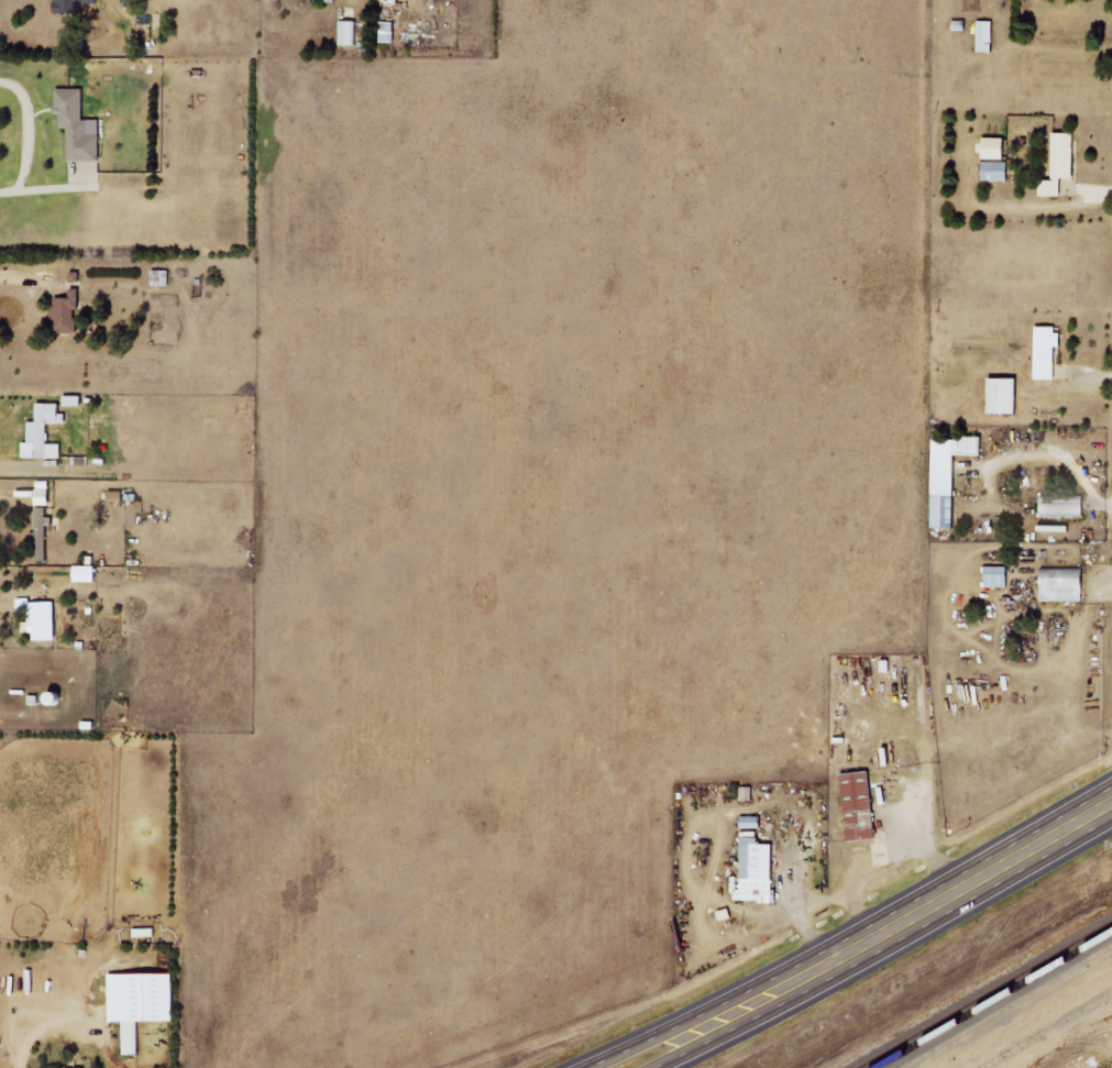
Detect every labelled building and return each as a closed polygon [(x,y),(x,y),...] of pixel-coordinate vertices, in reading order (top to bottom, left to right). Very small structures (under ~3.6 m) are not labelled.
[(102,4),(102,0),(61,0),(60,12),(84,13),(84,3),(102,4)] [(990,53),(991,21),(976,20),(975,52),(990,53)] [(344,44),(359,44),(360,21),(345,21),(344,44)] [(398,42),(399,23),(386,22),(386,42),(398,42)] [(104,134),(93,134),(93,120),(87,120),(87,88),(60,88),(60,113),(63,113),(63,127),(72,127),(72,161),(104,161),(104,134)] [(1044,180),(1044,196),(1065,196),(1065,179),(1078,179),(1079,133),(1057,133),(1056,180),(1044,180)] [(1009,159),(1009,138),(988,137),(987,159),(1009,159)] [(987,181),(1012,181),(1012,161),(987,162),(987,181)] [(79,333),(79,297),(57,297),(56,332),(79,333)] [(1040,379),(1060,379),(1060,346),(1063,346),(1063,327),(1040,326),(1040,379)] [(1023,378),(996,378),(995,414),(1022,414),(1023,378)] [(85,396),(68,395),(68,405),(85,406),(85,396)] [(64,403),(41,403),(41,422),(31,421),(31,443),(39,443),(39,458),(64,458),(65,444),(51,444),(52,424),(70,424),(70,414),(64,414),(64,403)] [(939,438),(938,528),(960,528),(961,455),(985,455),(986,438),(939,438)] [(41,506),(54,505),(54,481),(40,481),(41,506)] [(1045,497),(1045,516),(1088,517),(1088,498),(1045,497)] [(40,507),(41,524),(51,524),(50,507),(40,507)] [(40,548),(49,548),(50,527),(42,526),(40,548)] [(99,566),(79,566),(78,581),(99,582),(99,566)] [(1011,588),(1012,567),(989,566),(989,587),(1011,588)] [(1045,601),(1087,602),(1088,578),(1046,577),(1045,601)] [(59,601),(21,601),(21,612),(34,612),(34,641),(59,640),(59,601)] [(851,841),(880,839),(876,772),(847,774),(851,841)] [(745,828),(764,829),(764,817),(745,817),(745,828)] [(778,845),(764,845),(764,838),(746,838),(744,890),(739,890),(739,900),(768,901),(768,898),(777,898),(778,845)] [(179,973),(114,974),(114,1021),(127,1021),(128,1055),(143,1055),(142,1021),(180,1021),(179,973)]
